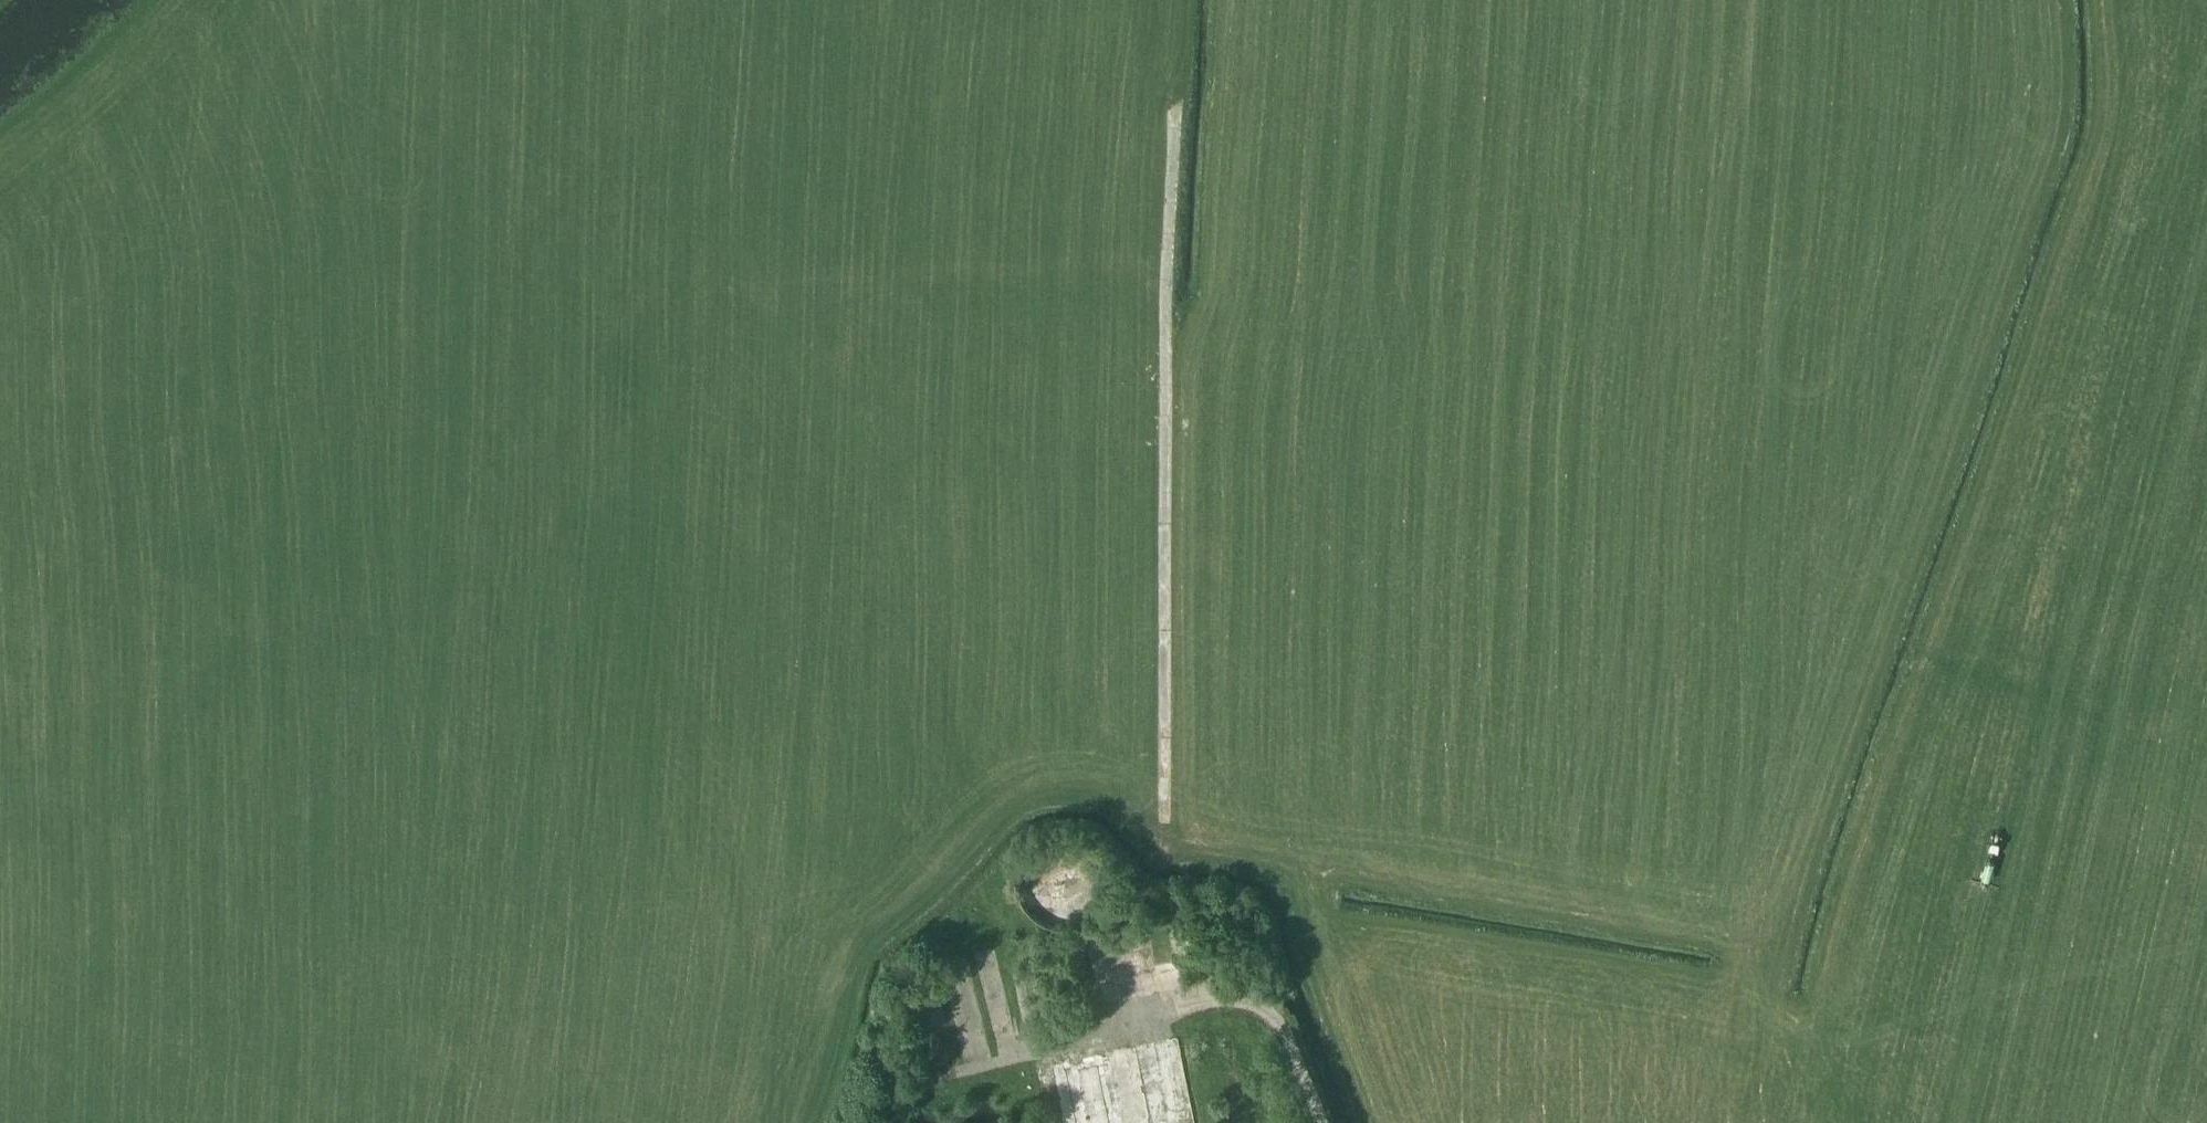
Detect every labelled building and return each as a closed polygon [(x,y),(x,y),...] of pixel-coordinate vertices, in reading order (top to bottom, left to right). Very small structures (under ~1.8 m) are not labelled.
[(1178,1036),(1052,1065),(1063,1122),(1195,1122),(1178,1036)]
